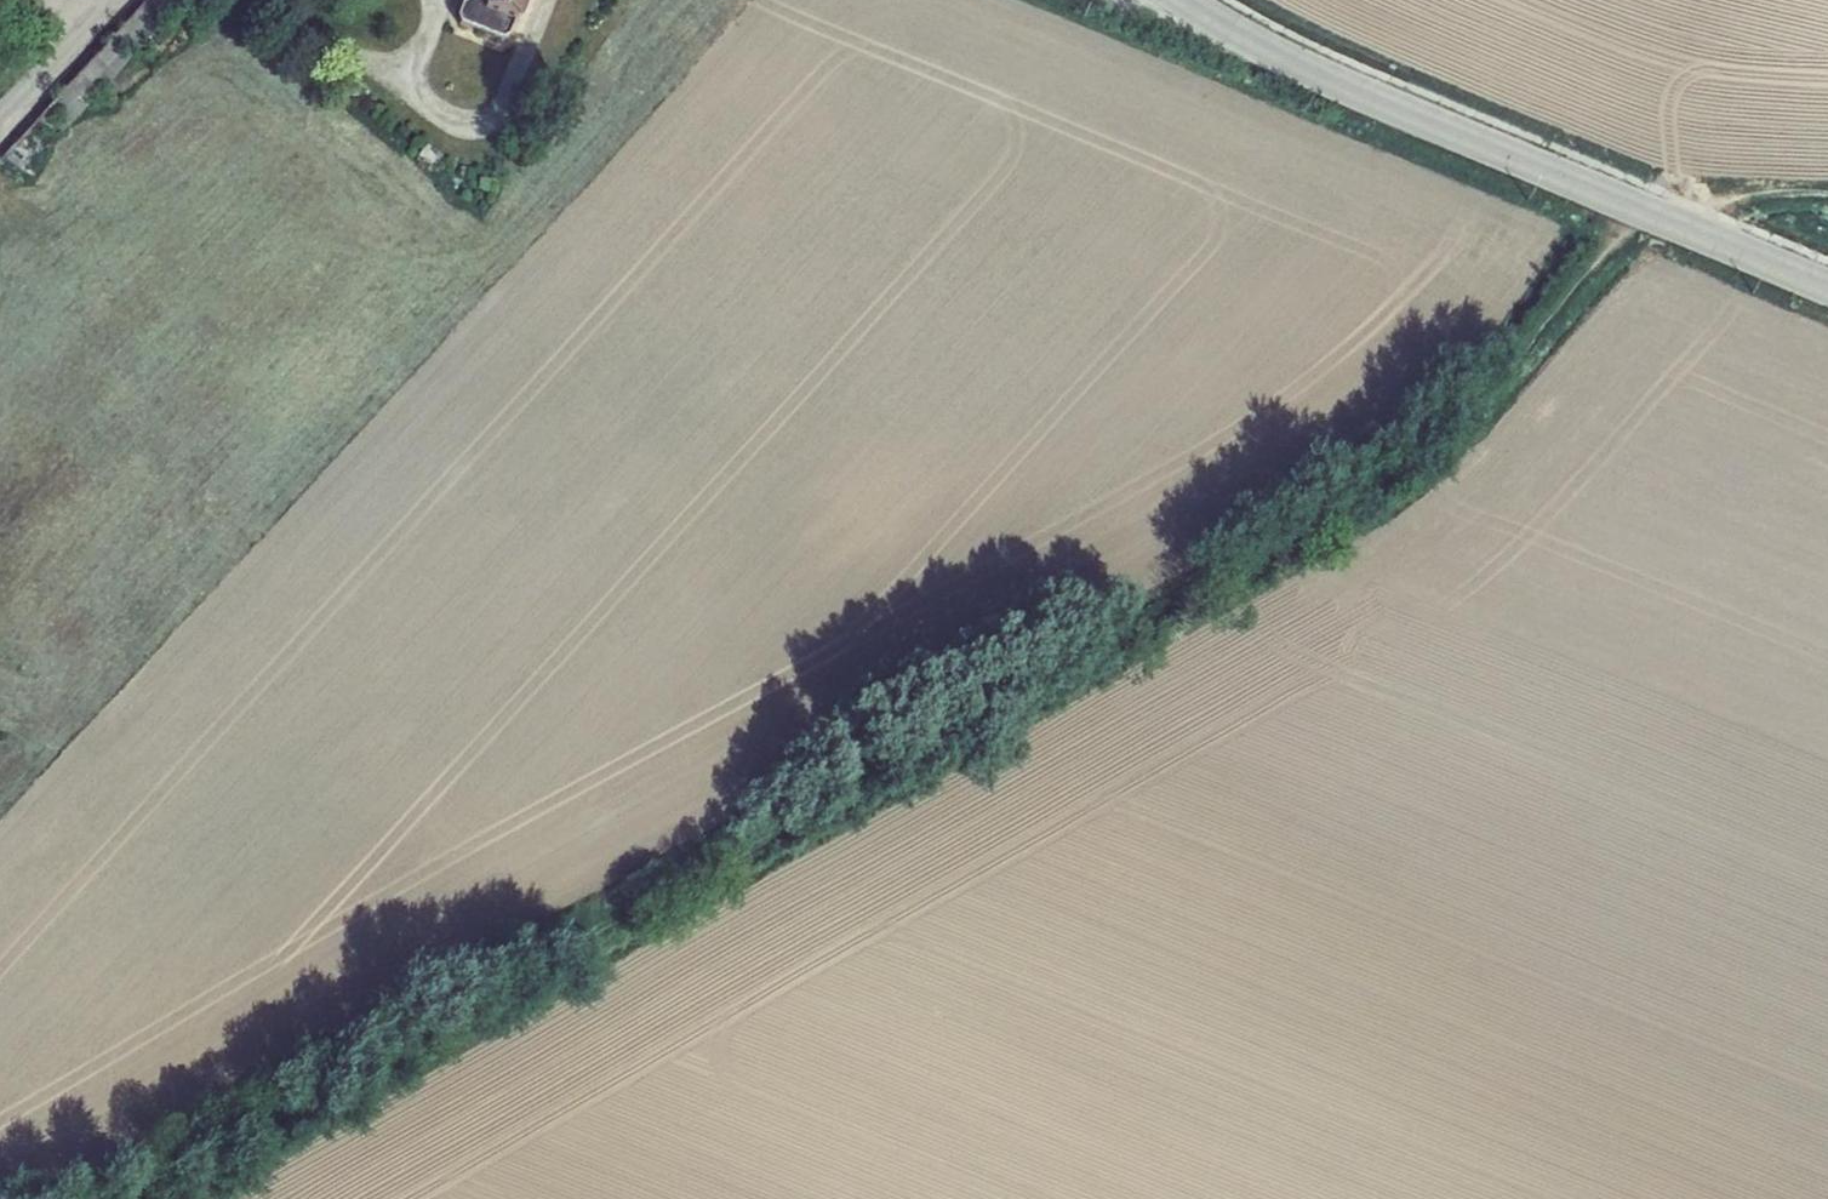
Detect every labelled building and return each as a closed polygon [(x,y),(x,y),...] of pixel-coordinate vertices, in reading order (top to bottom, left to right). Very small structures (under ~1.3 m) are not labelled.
[(1,160),(24,179),(186,0),(147,0),(1,160)] [(470,5),(467,3),(460,7),(455,20),(457,27),(500,43),(506,40),(512,25),(516,27),(527,0),(472,0),(470,5)]
